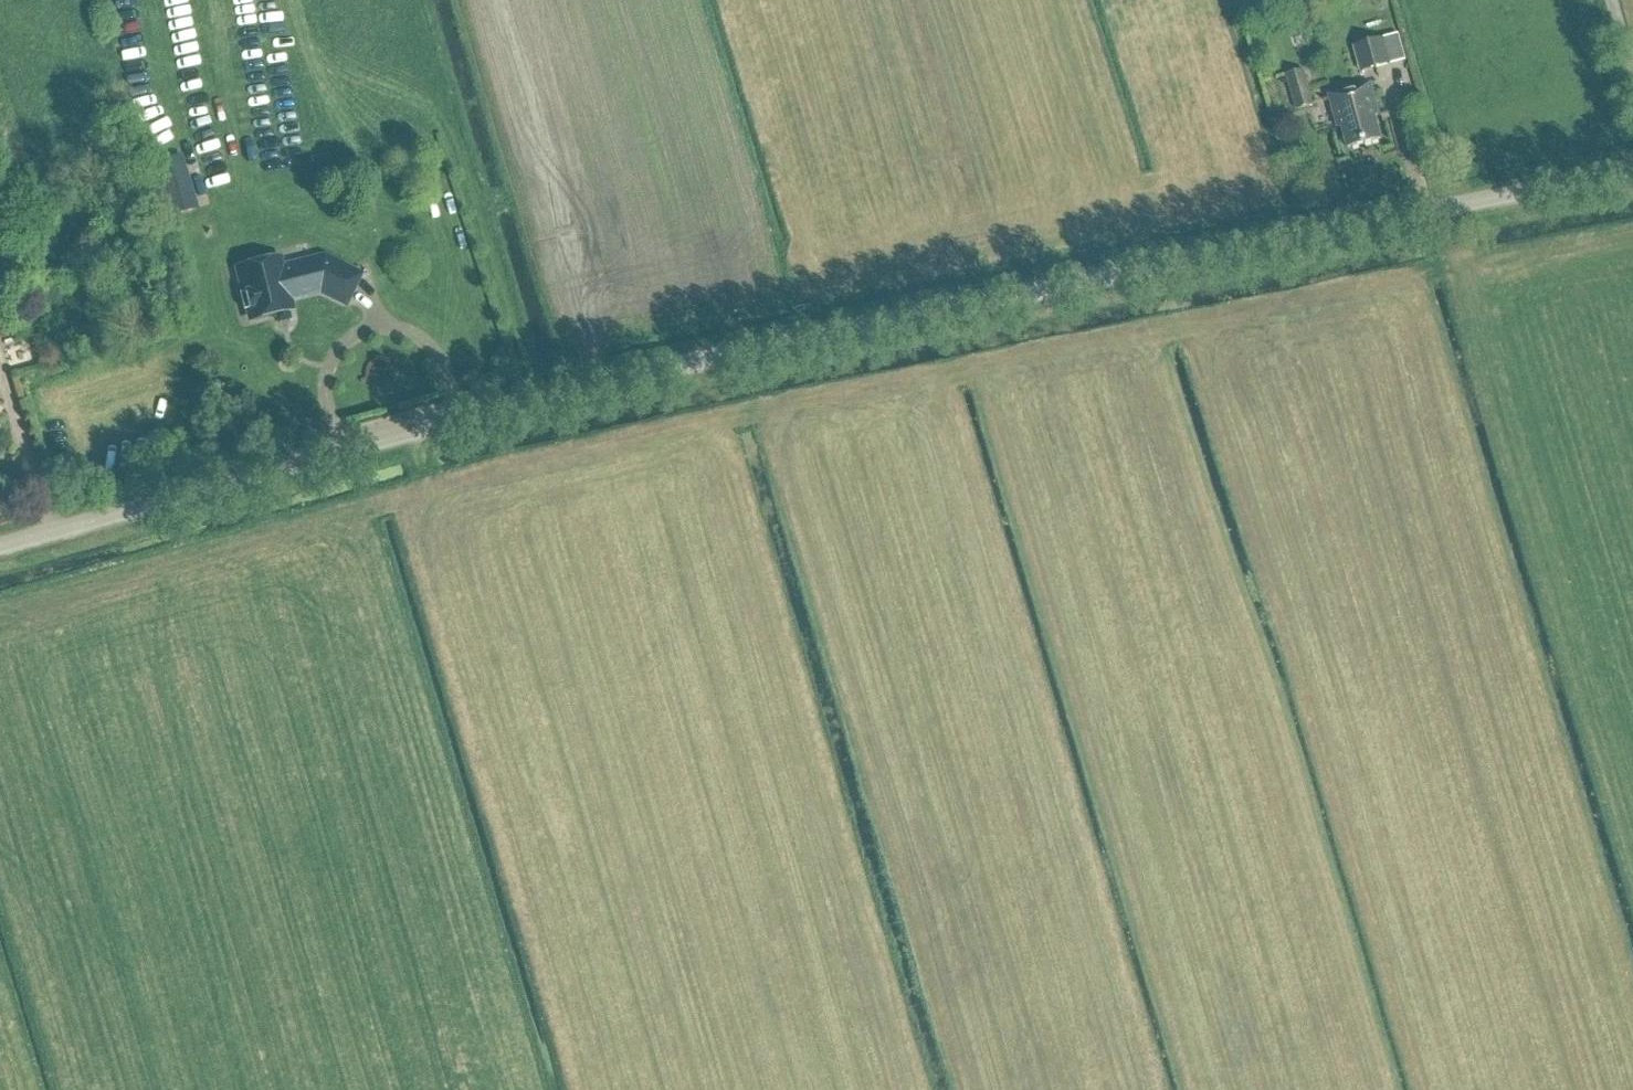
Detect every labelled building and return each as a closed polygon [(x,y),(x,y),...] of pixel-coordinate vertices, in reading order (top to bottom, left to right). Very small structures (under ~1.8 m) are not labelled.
[(1368,44),(1375,69),(1391,65),(1384,40),(1368,44)] [(1297,110),(1313,106),(1304,71),(1287,76),(1297,110)] [(1348,149),(1381,140),(1375,117),(1379,116),(1370,84),(1329,96),(1338,128),(1342,127),(1348,149)] [(199,211),(183,157),(150,167),(167,221),(199,211)] [(344,301),(355,278),(324,261),(279,273),(276,261),(240,270),(247,295),(242,296),(245,309),(250,308),(253,319),(288,310),(285,298),(320,289),(344,301)]
